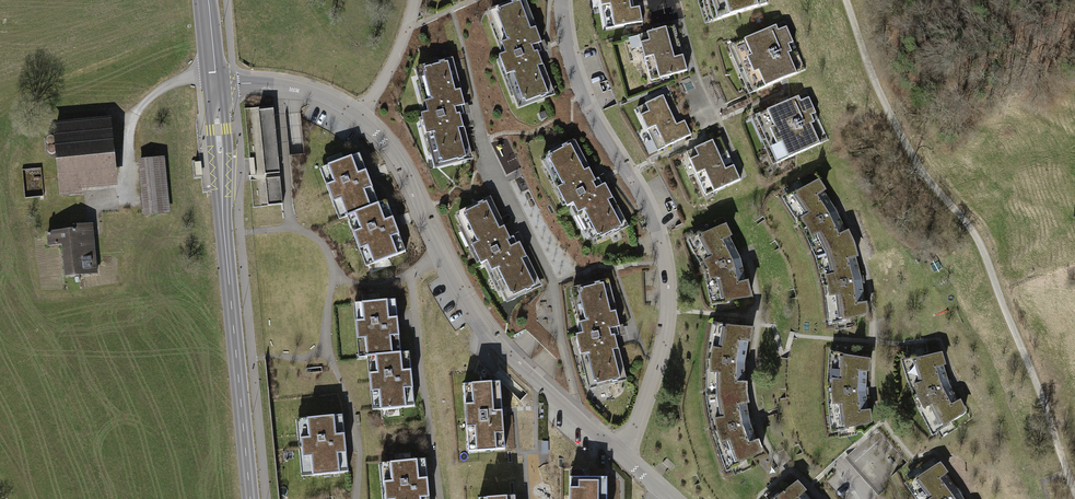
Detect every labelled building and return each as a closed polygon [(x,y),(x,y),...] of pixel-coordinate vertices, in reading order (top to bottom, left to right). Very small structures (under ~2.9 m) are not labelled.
[(513,93),(518,106),(553,92),(538,52),(541,51),(538,44),(542,43),(526,0),(490,13),(495,26),(498,25),(505,43),(502,44),(505,54),(499,56),(506,75),(510,73),(516,92),(513,93)] [(601,6),(606,29),(643,21),(639,0),(631,0),(601,6)] [(766,0),(707,0),(713,21),(767,4),(766,0)] [(805,69),(784,22),(732,45),(753,92),(805,69)] [(681,48),(675,25),(639,35),(645,58),(681,48)] [(681,48),(645,58),(651,81),(687,71),(681,48)] [(435,166),(471,156),(460,115),(464,114),(461,106),(465,105),(453,61),(416,71),(420,84),(423,83),(428,102),(425,103),(428,113),(421,114),(426,134),(430,133),(435,151),(431,152),(435,166)] [(685,120),(671,92),(637,108),(647,129),(673,117),(676,125),(685,120)] [(807,93),(756,116),(777,163),(828,140),(807,93)] [(273,109),(258,110),(265,174),(280,172),(273,109)] [(303,154),(302,114),(288,114),(290,155),(303,154)] [(673,117),(647,129),(658,151),(691,135),(685,120),(676,125),(673,117)] [(109,121),(56,126),(62,193),(80,191),(79,179),(114,176),(109,121)] [(731,158),(721,136),(687,152),(696,174),(731,158)] [(587,229),(593,242),(627,224),(605,184),(602,185),(599,178),(595,180),(575,142),(542,160),(549,172),(552,170),(561,187),(558,189),(567,207),(573,203),(578,213),(581,211),(590,228),(587,229)] [(325,181),(334,207),(341,204),(345,217),(353,214),(355,214),(355,212),(378,203),(360,153),(326,166),(331,179),(325,181)] [(161,158),(141,160),(145,215),(166,213),(161,158)] [(731,158),(696,174),(706,195),(740,180),(731,158)] [(201,161),(194,162),(196,176),(203,175),(201,161)] [(280,177),(265,179),(268,206),(283,204),(280,177)] [(824,191),(819,182),(804,190),(800,183),(787,190),(792,197),(799,208),(796,211),(807,228),(815,246),(819,244),(824,255),(853,244),(848,232),(846,233),(838,214),(839,214),(836,207),(834,208),(823,191),(824,191)] [(355,214),(353,214),(358,226),(351,228),(361,253),(367,251),(372,264),(406,251),(386,200),(378,203),(355,212),(355,214)] [(500,287),(506,300),(540,283),(520,242),(517,244),(513,237),(510,238),(491,200),(458,216),(464,229),(467,227),(475,244),(472,246),(481,264),(487,261),(491,270),(494,268),(503,286),(500,287)] [(96,273),(92,225),(74,226),(74,230),(48,233),(49,245),(62,244),(65,271),(78,269),(78,274),(96,273)] [(705,226),(693,232),(703,251),(700,253),(708,270),(713,289),(717,288),(721,309),(735,307),(734,299),(750,296),(747,283),(746,283),(741,262),(742,262),(740,255),(739,256),(729,237),(730,237),(725,227),(710,234),(705,226)] [(856,257),(853,244),(824,255),(827,266),(823,267),(828,287),(831,306),(835,306),(838,328),(851,325),(850,317),(867,313),(866,304),(864,304),(862,283),(864,283),(862,276),(861,276),(855,257),(856,257)] [(585,373),(589,386),(625,377),(615,336),(618,335),(616,327),(620,327),(609,282),(572,291),(575,305),(579,304),(583,322),(580,323),(583,333),(576,335),(581,354),(584,353),(589,372),(585,373)] [(401,353),(396,299),(360,303),(362,316),(355,317),(358,344),(364,343),(365,357),(374,357),(376,356),(376,355),(401,353)] [(750,341),(751,330),(734,328),(736,321),(722,320),(719,339),(715,339),(711,360),(711,383),(715,382),(715,396),(745,394),(746,384),(744,384),(744,367),(746,367),(747,360),(745,360),(748,341),(750,341)] [(852,350),(839,348),(837,370),(833,370),(832,391),(834,414),(838,414),(841,436),(854,433),(854,425),(870,421),(869,411),(868,411),(866,395),(867,394),(867,387),(866,387),(867,371),(868,371),(868,361),(852,358),(852,350)] [(922,351),(908,354),(915,375),(912,376),(918,397),(928,417),(932,415),(942,435),(954,427),(950,420),(964,411),(959,402),(951,388),(952,387),(949,380),(948,381),(943,365),(944,365),(941,355),(924,358),(922,351)] [(376,356),(374,357),(375,369),(369,369),(371,396),(378,395),(379,409),(415,406),(410,352),(401,353),(376,355),(376,356)] [(500,382),(472,384),(473,394),(464,395),(467,441),(476,440),(477,451),(505,449),(500,382)] [(745,394),(715,396),(717,409),(713,410),(717,433),(725,452),(729,451),(736,472),(749,466),(746,458),(761,451),(758,442),(757,442),(751,426),(752,426),(751,419),(749,419),(746,403),(748,403),(745,394)] [(342,415),(306,418),(308,432),(300,433),(303,461),(310,460),(312,475),(348,472),(342,415)] [(383,477),(385,498),(429,498),(425,458),(382,463),(382,464),(389,463),(390,477),(383,477)] [(940,465),(926,474),(921,468),(909,475),(923,493),(920,495),(923,498),(964,498),(962,495),(963,494),(959,488),(957,489),(945,473),(946,473),(940,465)] [(607,477),(579,477),(579,488),(570,488),(570,498),(607,498),(607,477)] [(804,492),(805,491),(798,484),(785,494),(779,488),(768,496),(770,498),(810,498),(804,492)]
